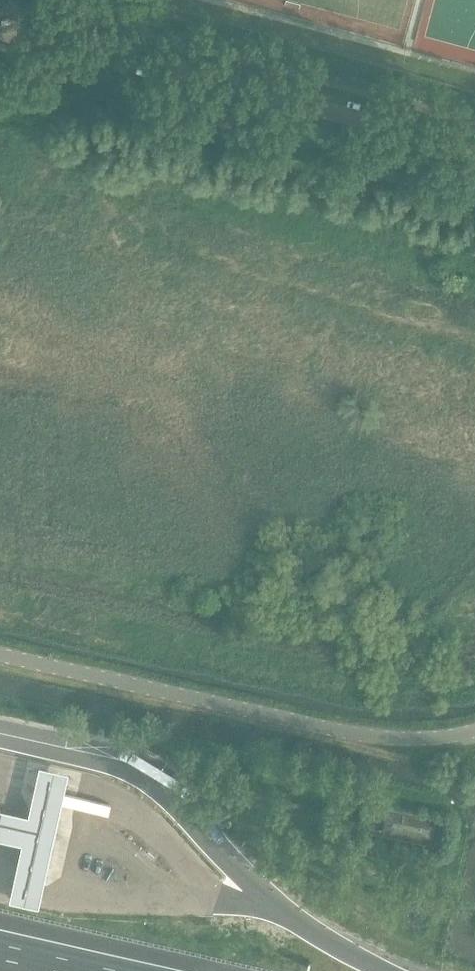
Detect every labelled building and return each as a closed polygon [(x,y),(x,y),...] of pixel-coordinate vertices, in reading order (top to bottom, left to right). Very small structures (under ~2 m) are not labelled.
[(0,813),(0,844),(24,850),(10,908),(45,916),(78,778),(43,769),(31,821),(0,813)]
